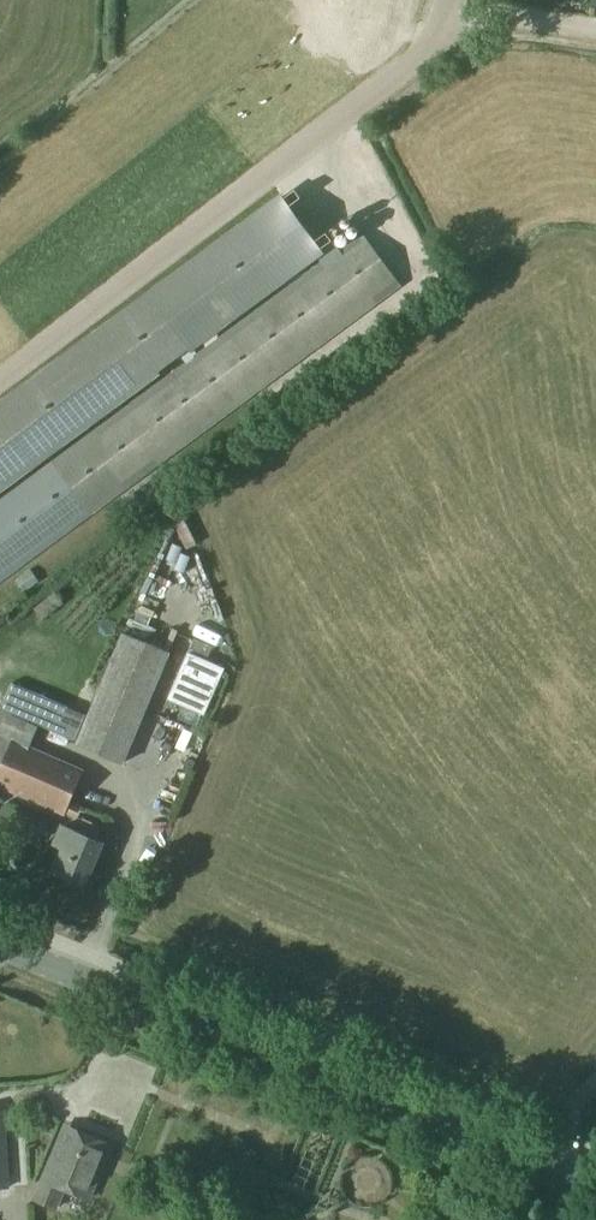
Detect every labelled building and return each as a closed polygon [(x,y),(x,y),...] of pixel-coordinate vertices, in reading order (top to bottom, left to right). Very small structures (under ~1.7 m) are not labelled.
[(323,264),(85,439),(121,489),(400,284),(392,272),(363,234),(341,250),(326,231),(315,239),(289,205),(301,196),(295,188),(283,196),(282,195),(126,310),(167,366),(317,256),(323,264)] [(0,403),(0,489),(167,366),(126,310),(0,403)] [(121,489),(85,439),(0,502),(0,578),(121,489)] [(130,512),(140,523),(168,498),(158,487),(130,512)] [(64,601),(56,591),(35,607),(44,617),(64,601)] [(170,651),(124,631),(77,743),(123,763),(170,651)] [(204,709),(222,668),(191,655),(173,695),(204,709)] [(81,770),(29,747),(40,720),(0,706),(0,783),(64,811),(81,770)] [(187,758),(183,768),(191,771),(195,761),(187,758)] [(54,869),(85,882),(102,842),(96,840),(102,826),(84,819),(79,832),(62,825),(55,842),(64,846),(54,869)] [(11,1186),(7,1109),(0,1110),(0,1187),(11,1186)] [(112,1145),(64,1125),(35,1197),(58,1207),(66,1187),(91,1197),(112,1145)]
